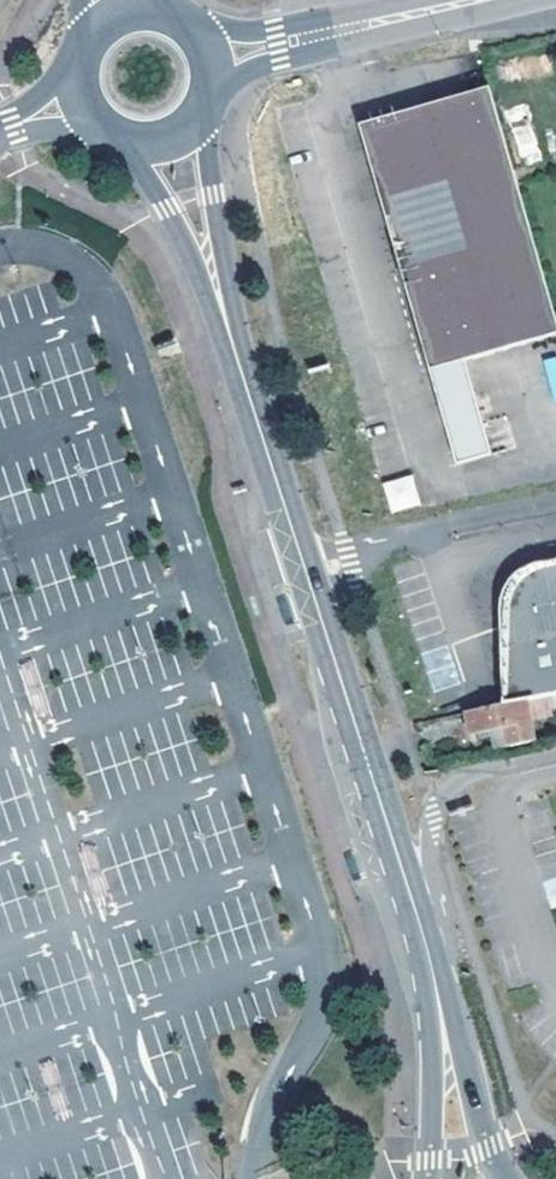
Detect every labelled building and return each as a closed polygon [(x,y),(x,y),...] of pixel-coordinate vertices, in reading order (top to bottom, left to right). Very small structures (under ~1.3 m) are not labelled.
[(492,86),(360,122),(400,266),(418,329),(430,374),(463,364),(555,339),(555,315),(530,222),(492,86)] [(544,359),(553,398),(555,398),(555,356),(544,359)] [(463,364),(430,374),(456,467),(489,458),(463,364)] [(382,482),(390,513),(420,505),(412,474),(382,482)] [(505,610),(504,624),(504,644),(504,704),(550,694),(555,693),(555,561),(544,563),(537,566),(527,571),(519,578),(513,586),(509,593),(506,600),(505,610)]
